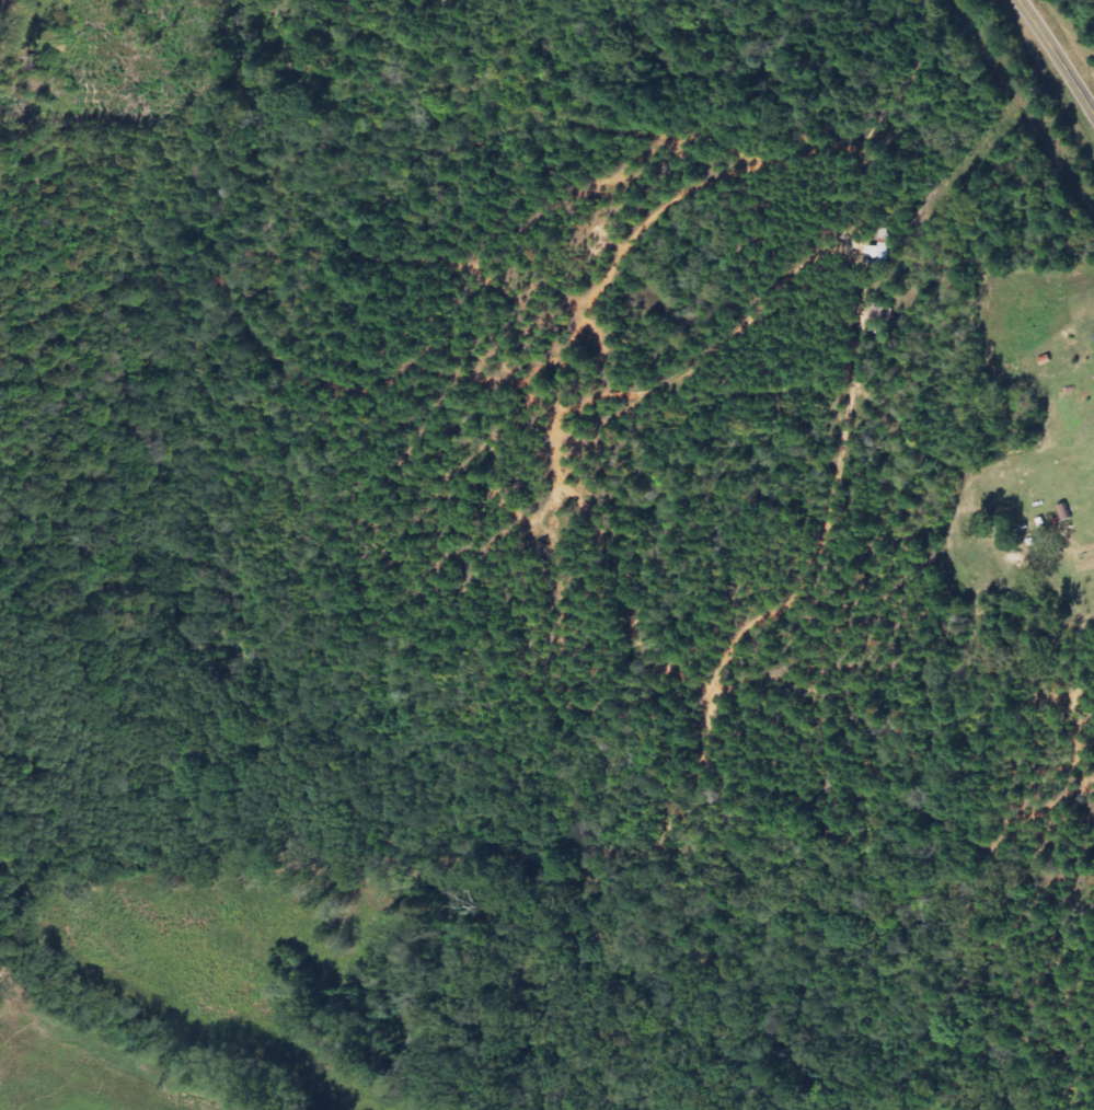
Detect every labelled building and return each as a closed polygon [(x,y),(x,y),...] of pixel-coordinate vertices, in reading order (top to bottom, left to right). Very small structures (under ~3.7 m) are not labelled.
[(866,259),(879,260),(878,270),(890,271),(892,230),(882,230),(881,248),(867,247),(866,259)]
